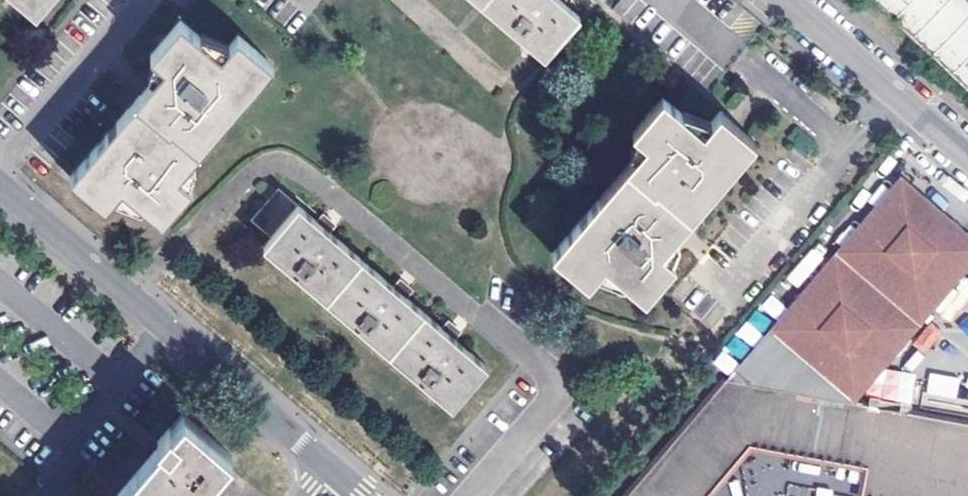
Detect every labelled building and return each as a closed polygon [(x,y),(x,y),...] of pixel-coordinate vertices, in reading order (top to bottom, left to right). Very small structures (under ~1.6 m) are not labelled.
[(37,18),(52,0),(16,0),(37,18)] [(577,16),(558,0),(476,0),(542,56),(577,16)] [(967,86),(967,0),(876,0),(967,86)] [(217,50),(178,17),(148,52),(161,65),(142,88),(70,174),(77,180),(102,203),(119,182),(161,219),(190,185),(178,174),(269,62),(233,32),(217,50)] [(641,143),(544,248),(576,280),(597,260),(638,297),(668,264),(657,253),(754,148),(721,117),(702,135),(663,99),(632,133),(641,143)] [(906,169),(723,379),(772,388),(769,404),(828,415),(831,399),(857,404),(967,257),(967,216),(906,169)] [(320,225),(278,189),(250,221),(269,238),(262,248),(451,408),(485,367),(446,334),(395,290),(320,225)] [(770,295),(760,308),(774,319),(784,306),(770,295)] [(910,369),(942,332),(929,320),(911,341),(918,347),(904,364),(910,369)] [(925,394),(955,400),(959,377),(930,372),(925,394)] [(653,486),(670,465),(689,444),(707,423),(719,408),(731,404),(742,399),(756,402),(769,404),(772,388),(723,379),(622,495),(644,495),(653,486)] [(958,438),(926,432),(893,426),(855,420),(828,415),(769,404),(756,402),(742,399),(731,404),(719,408),(707,423),(689,444),(670,465),(653,486),(644,495),(713,495),(752,450),(862,471),(858,495),(967,495),(967,439),(958,438)] [(828,415),(855,420),(893,426),(926,432),(958,438),(967,439),(967,425),(857,404),(831,399),(828,415)] [(232,457),(184,415),(177,424),(133,475),(117,494),(115,495),(199,495),(232,457)]
